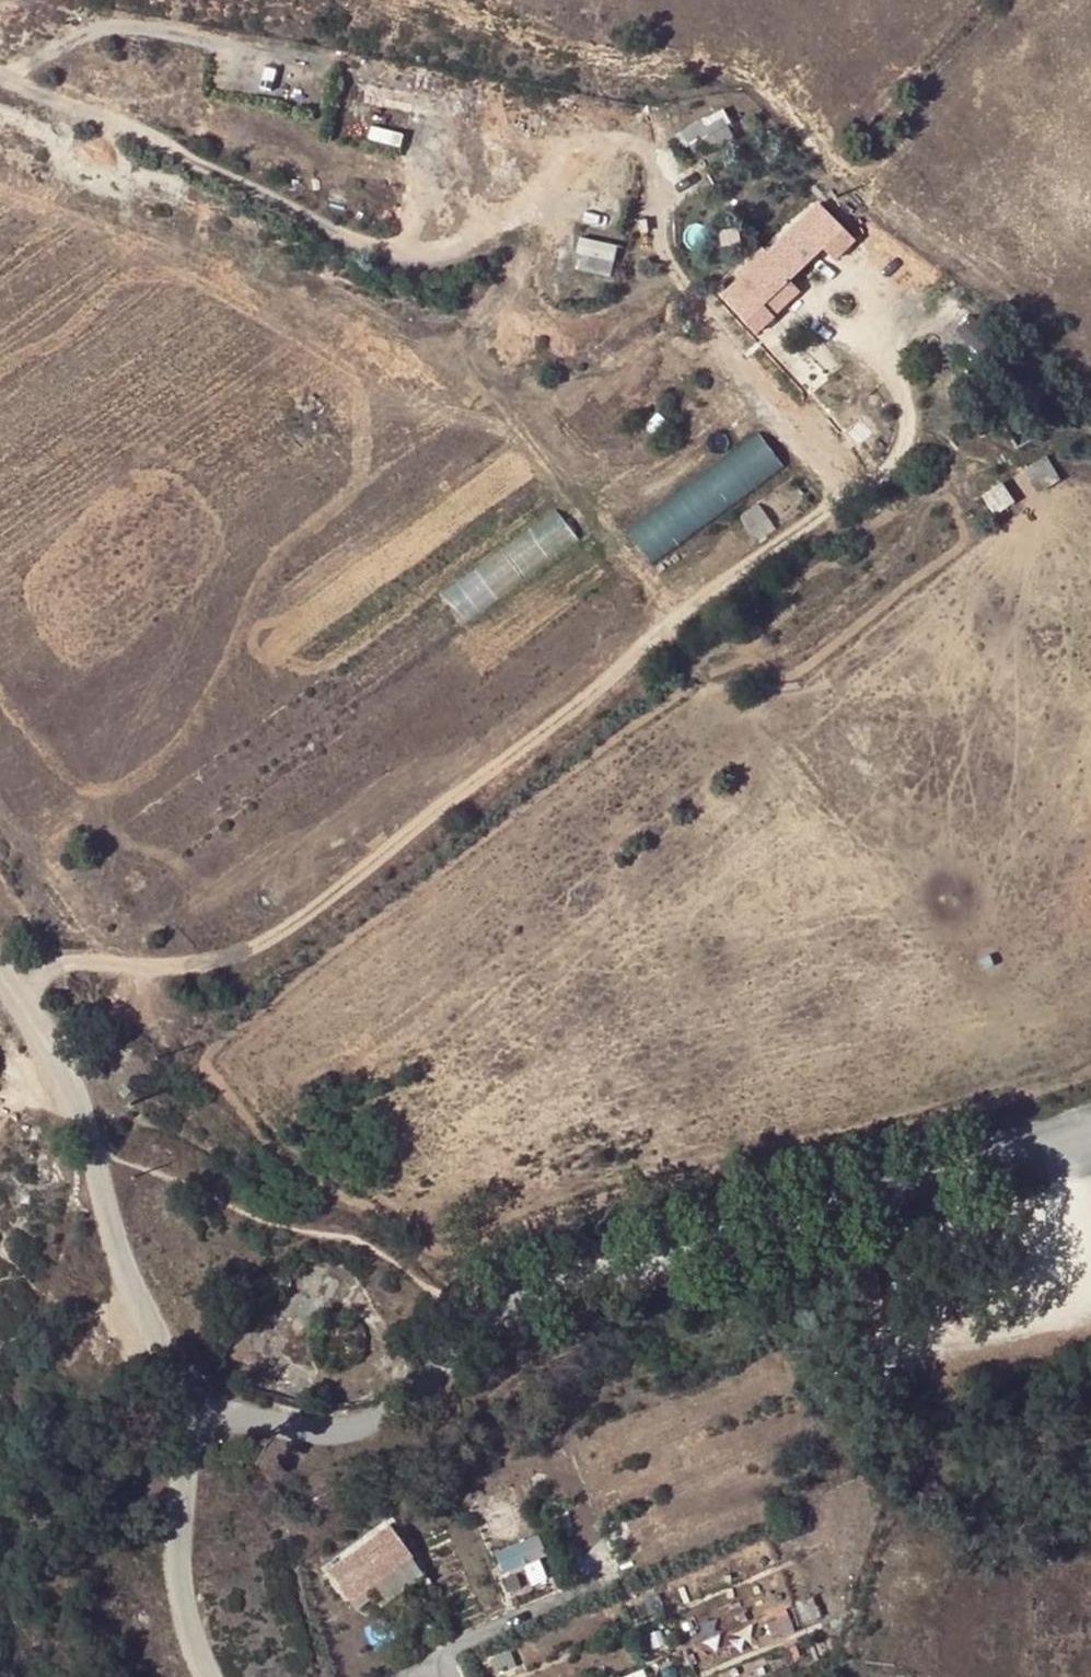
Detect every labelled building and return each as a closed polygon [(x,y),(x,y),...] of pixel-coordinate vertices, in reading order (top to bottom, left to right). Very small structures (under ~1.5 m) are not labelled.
[(688,154),(738,138),(729,110),(679,126),(688,154)] [(756,333),(855,234),(818,197),(719,296),(756,333)] [(615,274),(621,241),(584,235),(579,268),(615,274)] [(654,563),(788,467),(764,432),(629,528),(654,563)] [(399,1521),(327,1563),(355,1609),(380,1594),(384,1601),(430,1573),(399,1521)] [(498,1546),(508,1591),(556,1580),(545,1535),(498,1546)]
